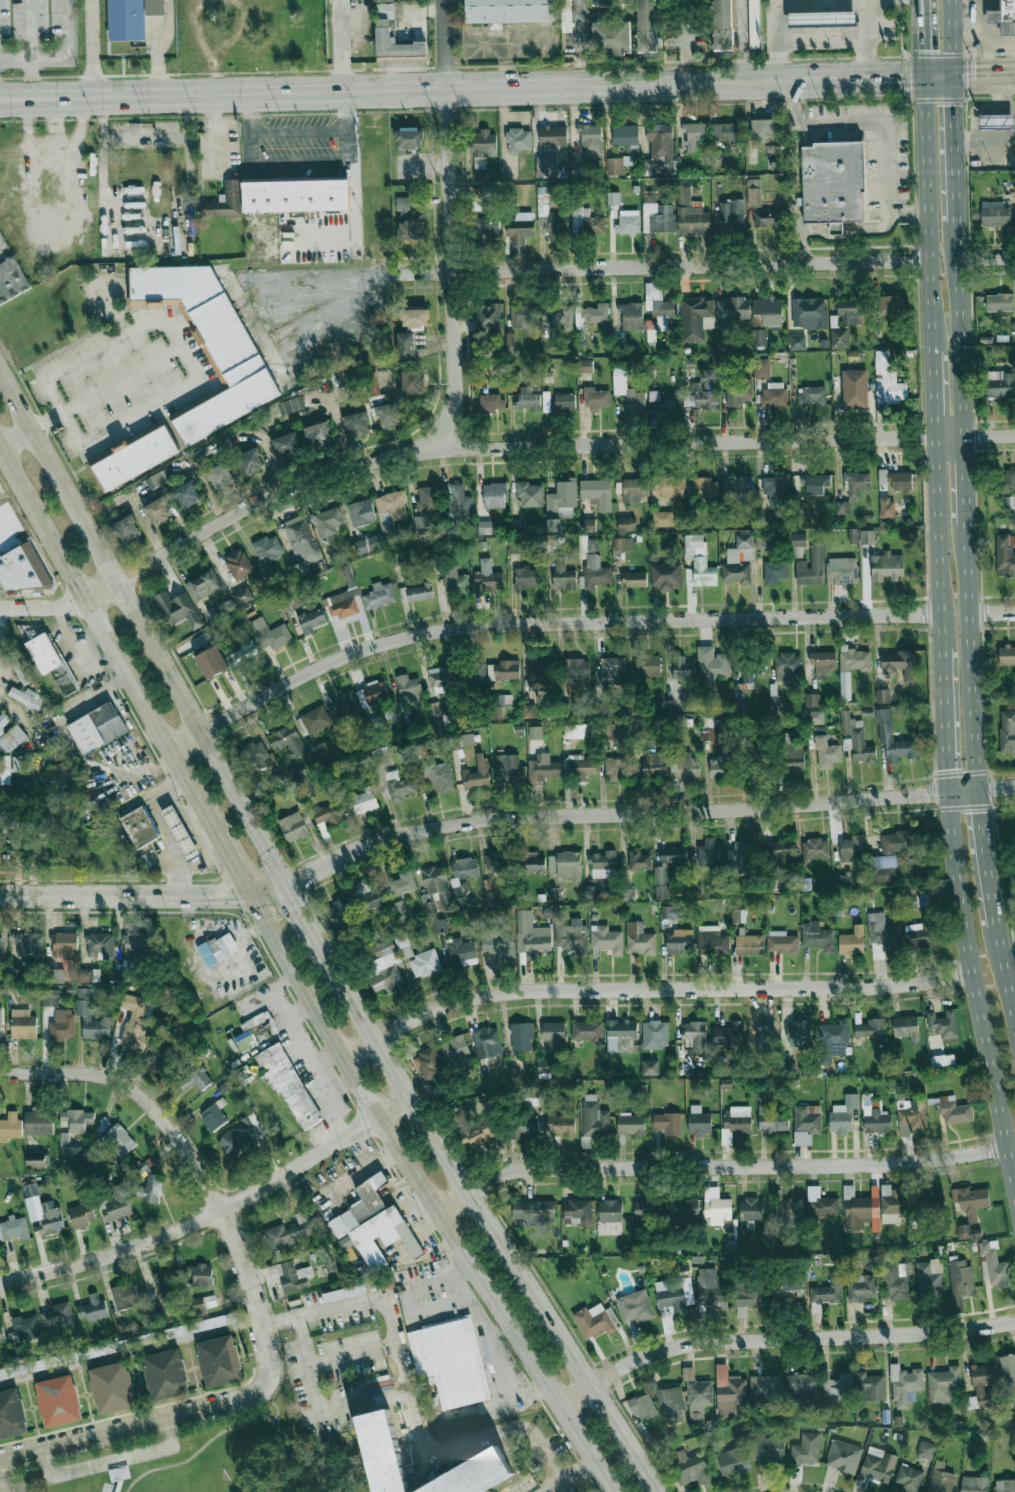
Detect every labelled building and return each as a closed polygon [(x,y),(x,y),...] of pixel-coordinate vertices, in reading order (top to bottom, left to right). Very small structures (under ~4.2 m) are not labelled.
[(109,40),(146,40),(145,0),(108,0),(109,40)] [(165,14),(165,0),(146,0),(146,15),(165,14)] [(465,22),(488,22),(488,28),(501,28),(501,22),(554,20),(553,0),(464,0),(465,22)] [(572,31),(571,0),(560,0),(561,32),(572,31)] [(658,51),(657,5),(655,5),(655,0),(636,0),(637,52),(658,51)] [(731,0),(712,0),(713,50),(732,50),(731,0)] [(758,0),(748,0),(749,49),(759,48),(758,0)] [(1000,10),(986,10),(987,22),(1000,21),(1001,35),(1013,35),(1012,20),(1014,20),(1014,0),(1000,0),(1000,10)] [(393,3),(380,3),(381,18),(394,18),(393,3)] [(856,11),(788,12),(788,26),(856,24),(856,11)] [(426,55),(426,42),(396,42),(395,36),(390,36),(389,18),(375,19),(377,56),(426,55)] [(630,51),(629,20),(592,21),(593,52),(630,51)] [(979,128),(1014,127),(1014,115),(979,116),(979,128)] [(778,141),(777,119),(751,120),(752,142),(778,141)] [(706,123),(682,123),(682,133),(686,132),(687,152),(696,152),(696,141),(706,141),(706,123)] [(711,123),(712,140),(741,139),(741,123),(711,123)] [(601,158),(602,125),(577,124),(576,134),(582,134),(582,158),(601,158)] [(648,124),(649,159),(645,159),(645,175),(674,174),(673,124),(648,124)] [(637,125),(613,126),(613,144),(626,144),(626,152),(638,151),(637,125)] [(539,126),(540,147),(567,146),(567,126),(539,126)] [(423,128),(396,129),(397,150),(424,150),(423,128)] [(508,154),(518,154),(518,150),(532,149),(531,128),(507,129),(508,154)] [(496,152),(496,131),(472,131),(472,161),(476,161),(476,177),(477,177),(477,180),(485,180),(485,152),(496,152)] [(863,141),(813,143),(813,146),(802,147),(804,223),(830,223),(830,235),(843,235),(842,222),(865,222),(863,141)] [(713,167),(725,167),(724,150),(712,151),(713,167)] [(536,176),(558,175),(558,155),(536,156),(536,176)] [(607,175),(623,175),(624,164),(632,165),(632,157),(607,157),(607,175)] [(225,179),(225,194),(219,194),(219,202),(202,202),(203,217),(241,216),(241,179),(225,179)] [(760,179),(748,179),(749,207),(761,207),(760,179)] [(243,182),(244,212),(350,210),(349,180),(243,182)] [(678,234),(711,233),(710,212),(703,213),(702,206),(691,207),(691,185),(677,186),(678,234)] [(620,192),(607,192),(608,205),(620,205),(620,192)] [(397,210),(409,210),(409,197),(396,197),(397,210)] [(719,200),(719,231),(743,231),(744,201),(719,200)] [(982,226),(1008,225),(1008,201),(981,202),(982,226)] [(605,217),(590,217),(590,207),(573,208),(573,235),(605,234),(605,217)] [(619,211),(620,224),(614,224),(615,234),(640,233),(639,210),(619,211)] [(754,211),(754,229),(782,228),(782,210),(754,211)] [(499,235),(500,217),(473,217),(472,235),(499,235)] [(534,219),(508,220),(509,246),(526,245),(525,236),(535,236),(534,219)] [(399,239),(426,239),(426,220),(399,221),(399,239)] [(16,257),(0,264),(0,303),(30,290),(16,257)] [(280,397),(214,265),(127,267),(127,274),(128,306),(184,305),(184,307),(188,316),(188,321),(213,373),(223,372),(231,389),(171,418),(184,444),(280,397)] [(986,311),(1011,311),(1012,294),(987,294),(986,311)] [(880,314),(901,313),(901,295),(880,295),(880,314)] [(682,342),(704,342),(703,317),(714,317),(714,300),(705,300),(705,297),(681,298),(682,342)] [(753,326),(782,325),(782,297),(753,298),(753,326)] [(863,324),(864,298),(837,297),(837,316),(843,317),(843,324),(863,324)] [(750,299),(717,298),(717,319),(750,319),(750,299)] [(792,298),(793,327),(827,327),(826,298),(792,298)] [(678,300),(656,300),(656,317),(677,317),(678,300)] [(609,322),(608,302),(597,303),(597,307),(583,307),(583,322),(609,322)] [(502,304),(476,303),(476,331),(502,331),(502,304)] [(643,303),(617,303),(617,313),(623,313),(623,331),(643,330),(643,303)] [(536,304),(510,305),(511,328),(537,327),(536,304)] [(548,324),(564,324),(564,331),(574,331),(573,304),(547,305),(548,324)] [(428,308),(401,309),(402,327),(429,326),(428,308)] [(718,343),(730,343),(730,325),(717,325),(718,343)] [(849,348),(849,328),(831,328),(831,348),(849,348)] [(766,346),(767,329),(752,329),(752,345),(766,346)] [(397,333),(398,358),(415,358),(415,332),(397,333)] [(506,333),(506,347),(515,346),(514,333),(506,333)] [(805,335),(790,335),(790,350),(805,350),(805,335)] [(876,402),(908,401),(907,382),(896,383),(896,371),(889,371),(889,351),(875,351),(876,402)] [(578,373),(593,372),(592,359),(578,360),(578,373)] [(769,359),(753,359),(754,378),(770,378),(769,359)] [(645,390),(627,390),(626,367),(613,367),(614,395),(626,394),(626,403),(621,403),(621,411),(645,410),(645,390)] [(716,369),(702,369),(703,385),(716,384),(716,369)] [(402,394),(424,395),(424,371),(403,370),(402,394)] [(868,406),(867,370),(842,370),(843,406),(868,406)] [(987,397),(1014,397),(1014,371),(987,372),(987,397)] [(380,395),(378,376),(366,377),(368,397),(380,395)] [(751,405),(752,376),(737,376),(737,386),(727,386),(726,405),(751,405)] [(684,407),(717,407),(717,391),(702,391),(702,382),(691,382),(691,392),(684,392),(684,407)] [(787,406),(786,382),(763,382),(763,407),(787,406)] [(540,394),(531,393),(532,386),(519,385),(519,397),(513,397),(513,408),(531,408),(531,411),(540,411),(540,394)] [(826,406),(826,386),(798,387),(798,402),(815,402),(815,406),(826,406)] [(585,409),(600,409),(600,406),(610,406),(610,390),(594,390),(594,387),(584,387),(585,409)] [(679,391),(649,392),(649,410),(680,409),(679,391)] [(278,402),(281,414),(317,405),(314,393),(278,402)] [(575,393),(553,394),(554,401),(544,402),(544,412),(576,411),(575,393)] [(503,394),(480,394),(480,411),(504,411),(503,394)] [(379,426),(402,423),(399,402),(376,405),(379,426)] [(347,436),(370,433),(367,404),(344,407),(347,436)] [(333,441),(327,421),(305,428),(311,448),(333,441)] [(180,452),(165,422),(88,460),(103,491),(180,452)] [(303,451),(294,431),(273,440),(282,460),(303,451)] [(246,475),(266,467),(258,446),(238,455),(246,475)] [(216,491),(236,481),(226,462),(206,471),(216,491)] [(145,478),(150,489),(172,479),(167,468),(145,478)] [(911,472),(887,472),(887,469),(878,469),(878,484),(892,483),(892,491),(912,491),(911,472)] [(1004,469),(1003,491),(1014,491),(1014,470),(1004,469)] [(869,490),(870,472),(843,472),(843,480),(848,480),(848,499),(860,499),(860,490),(869,490)] [(807,475),(807,494),(824,494),(823,486),(831,486),(831,474),(807,475)] [(784,493),(790,492),(789,475),(762,476),(762,492),(768,492),(769,505),(784,505),(784,493)] [(693,479),(694,497),(719,497),(718,478),(693,479)] [(577,479),(556,479),(556,493),(547,493),(547,532),(562,532),(562,508),(577,508),(577,479)] [(611,479),(580,480),(580,499),(590,499),(590,504),(598,504),(599,512),(612,511),(611,479)] [(622,502),(640,502),(640,496),(648,496),(648,479),(622,479),(622,502)] [(684,497),(683,479),(652,480),(653,501),(676,500),(676,497),(684,497)] [(172,490),(182,509),(202,499),(192,480),(172,490)] [(543,484),(530,485),(529,481),(518,481),(518,507),(543,506),(543,484)] [(472,496),(464,496),(464,483),(448,484),(449,517),(473,516),(472,496)] [(484,484),(484,508),(506,508),(506,483),(484,484)] [(417,487),(419,515),(441,512),(439,485),(417,487)] [(391,521),(408,517),(404,501),(407,500),(405,490),(374,497),(378,515),(388,512),(391,521)] [(144,507),(154,526),(174,515),(163,496),(144,507)] [(895,498),(880,499),(880,518),(895,518),(895,498)] [(352,526),(376,522),(372,499),(348,503),(352,526)] [(837,513),(850,513),(850,501),(837,501),(837,513)] [(313,515),(321,538),(337,533),(335,526),(344,523),(339,506),(313,515)] [(653,512),(653,526),(673,526),(673,511),(653,512)] [(120,542),(140,535),(133,514),(113,521),(120,542)] [(413,517),(417,541),(428,539),(424,515),(413,517)] [(297,560),(318,553),(307,517),(285,524),(297,560)] [(636,517),(618,517),(618,530),(636,530),(636,517)] [(584,530),(595,531),(596,518),(584,518),(584,530)] [(492,534),(492,520),(479,521),(479,535),(492,534)] [(857,543),(857,528),(849,528),(849,543),(857,543)] [(875,544),(875,530),(860,530),(860,544),(875,544)] [(384,547),(380,534),(367,538),(371,551),(384,547)] [(694,586),(718,585),(717,567),(706,567),(705,534),(684,535),(685,559),(693,559),(694,586)] [(751,562),(753,562),(753,534),(736,534),(736,548),(726,548),(726,563),(722,563),(722,581),(741,581),(741,585),(751,585),(751,562)] [(791,534),(790,545),(806,546),(806,535),(791,534)] [(268,539),(266,536),(251,543),(262,566),(285,554),(276,535),(268,539)] [(1014,576),(1014,555),(1013,555),(1013,546),(1014,546),(1014,535),(996,535),(996,576),(1014,576)] [(633,538),(614,538),(614,551),(633,550),(633,538)] [(354,542),(358,555),(369,552),(365,539),(354,542)] [(509,553),(518,553),(518,539),(508,540),(509,553)] [(597,552),(597,539),(588,539),(587,552),(597,552)] [(9,599),(50,579),(30,540),(0,555),(0,581),(9,599)] [(796,560),(797,584),(824,584),(823,545),(809,545),(810,560),(796,560)] [(255,574),(244,547),(224,556),(235,582),(255,574)] [(613,584),(612,567),(601,567),(600,553),(585,553),(586,590),(595,590),(595,584),(613,584)] [(902,554),(891,555),(891,553),(871,553),(872,582),(887,581),(903,581),(902,554)] [(554,589),(577,588),(576,570),(566,571),(565,557),(554,558),(554,589)] [(834,584),(858,583),(857,557),(827,558),(828,578),(834,577),(834,584)] [(491,558),(481,559),(481,571),(474,572),(475,587),(504,585),(503,572),(491,573),(491,558)] [(293,565),(298,579),(311,574),(306,561),(293,565)] [(765,585),(779,584),(779,578),(789,578),(788,562),(764,562),(765,585)] [(651,564),(651,585),(659,585),(659,591),(674,591),(674,585),(681,585),(681,563),(651,564)] [(350,590),(323,599),(329,617),(338,614),(342,625),(366,617),(350,566),(343,568),(350,590)] [(540,569),(530,569),(530,567),(514,567),(514,589),(525,590),(525,586),(540,586),(540,569)] [(193,602),(223,588),(214,569),(184,583),(193,602)] [(647,587),(647,571),(622,572),(623,587),(647,587)] [(444,577),(445,594),(471,592),(469,574),(444,577)] [(372,583),(374,591),(362,595),(366,610),(396,602),(391,582),(381,585),(381,581),(372,583)] [(404,601),(433,599),(432,581),(424,582),(424,587),(403,588),(404,601)] [(254,598),(247,585),(232,594),(239,606),(254,598)] [(204,624),(185,591),(170,600),(165,590),(153,596),(170,626),(186,617),(193,630),(204,624)] [(297,616),(303,635),(315,632),(314,627),(327,623),(322,608),(297,616)] [(293,640),(285,623),(270,630),(262,616),(249,622),(266,654),(293,640)] [(41,675),(51,670),(63,696),(76,690),(48,630),(25,641),(41,675)] [(871,650),(848,651),(848,644),(840,644),(841,701),(851,700),(851,670),(871,670),(871,650)] [(195,655),(206,680),(229,670),(218,645),(195,655)] [(698,646),(699,682),(715,682),(715,678),(731,677),(730,653),(715,654),(715,646),(698,646)] [(230,652),(236,669),(253,664),(247,647),(230,652)] [(999,647),(999,665),(1014,665),(1014,648),(999,647)] [(811,652),(812,672),(836,672),(836,652),(811,652)] [(913,652),(882,652),(882,674),(899,674),(899,680),(913,680),(913,652)] [(775,653),(775,683),(794,683),(794,673),(802,673),(802,653),(775,653)] [(661,655),(637,656),(637,676),(661,676),(661,655)] [(23,685),(30,681),(15,656),(9,659),(23,685)] [(696,677),(695,662),(686,662),(685,656),(673,656),(674,677),(696,677)] [(623,657),(601,658),(601,685),(624,684),(623,657)] [(550,658),(539,658),(539,666),(528,666),(528,690),(551,690),(550,658)] [(590,678),(590,659),(566,659),(566,678),(590,678)] [(467,662),(468,683),(487,683),(486,662),(467,662)] [(429,686),(453,684),(451,666),(428,668),(429,686)] [(753,670),(743,670),(743,682),(753,683),(753,670)] [(402,704),(422,699),(418,677),(409,679),(408,673),(396,676),(402,704)] [(363,688),(370,705),(391,697),(384,680),(363,688)] [(753,684),(735,683),(735,696),(743,696),(744,688),(753,688),(753,684)] [(37,710),(44,696),(26,687),(24,692),(12,685),(7,695),(37,710)] [(890,690),(876,689),(876,703),(890,703),(890,690)] [(361,709),(353,690),(340,695),(342,700),(332,704),(338,718),(361,709)] [(820,706),(820,693),(806,694),(806,707),(820,706)] [(665,714),(675,713),(674,700),(664,701),(665,714)] [(67,724),(82,754),(127,730),(112,701),(67,724)] [(525,718),(536,717),(536,704),(524,705),(525,718)] [(332,723),(323,705),(300,715),(309,734),(332,723)] [(876,709),(879,744),(885,743),(887,763),(899,762),(898,758),(919,757),(917,740),(894,742),(892,708),(876,709)] [(853,761),(867,760),(867,764),(876,764),(875,746),(865,746),(864,727),(855,728),(855,718),(850,718),(850,710),(841,710),(842,735),(852,735),(853,761)] [(9,718),(2,711),(0,713),(0,727),(9,718)] [(808,711),(808,724),(823,724),(823,711),(808,711)] [(1000,711),(1000,751),(1014,751),(1014,711),(1000,711)] [(4,747),(7,752),(28,737),(18,724),(0,736),(0,748),(1,749),(4,747)] [(308,752),(293,724),(266,737),(274,752),(285,746),(292,760),(308,752)] [(565,724),(565,738),(588,738),(588,725),(565,724)] [(603,738),(614,739),(615,724),(604,724),(603,738)] [(715,740),(714,724),(704,725),(705,741),(715,740)] [(530,740),(542,739),(542,726),(529,726),(530,740)] [(474,744),(473,733),(449,736),(450,750),(462,749),(461,745),(474,744)] [(841,745),(828,745),(827,735),(816,735),(818,770),(833,769),(833,762),(842,761),(841,745)] [(261,761),(269,758),(263,740),(241,748),(250,772),(263,767),(261,761)] [(335,759),(331,741),(313,745),(318,763),(335,759)] [(805,772),(804,744),(784,745),(785,773),(805,772)] [(419,792),(414,776),(400,779),(396,767),(392,768),(387,749),(371,752),(383,798),(390,796),(392,804),(402,801),(401,796),(419,792)] [(489,785),(486,752),(476,753),(477,770),(462,771),(464,787),(489,785)] [(643,778),(667,777),(666,752),(643,753),(643,778)] [(692,753),(673,752),(673,779),(700,780),(700,757),(691,757),(692,753)] [(764,753),(749,752),(748,772),(763,773),(764,753)] [(529,760),(528,780),(561,781),(561,761),(550,761),(550,753),(536,753),(536,760),(529,760)] [(526,780),(525,765),(519,765),(519,754),(496,755),(497,781),(526,780)] [(11,756),(11,755),(0,755),(0,787),(10,787),(10,771),(23,772),(23,756),(11,756)] [(710,757),(710,777),(735,776),(735,756),(710,757)] [(596,759),(568,759),(568,776),(597,776),(596,759)] [(607,779),(639,778),(638,759),(607,759),(607,779)] [(424,765),(427,794),(454,791),(451,762),(424,765)] [(356,814),(379,807),(372,785),(364,788),(365,792),(351,797),(356,814)] [(346,819),(337,793),(327,797),(330,804),(312,811),(319,829),(346,819)] [(174,805),(163,810),(188,861),(199,856),(174,805)] [(135,848),(159,837),(144,806),(120,817),(135,848)] [(310,834),(299,811),(279,820),(290,843),(310,834)] [(882,853),(914,852),(914,831),(881,832),(882,853)] [(698,845),(698,867),(724,866),(723,845),(715,845),(715,837),(705,838),(705,845),(698,845)] [(864,855),(864,837),(840,837),(841,862),(852,862),(852,855),(864,855)] [(830,859),(829,839),(802,840),(804,860),(830,859)] [(728,850),(729,871),(747,871),(746,862),(757,862),(756,842),(735,842),(735,850),(728,850)] [(794,842),(768,843),(769,867),(795,865),(794,842)] [(651,855),(641,855),(641,848),(629,848),(629,869),(651,869),(651,855)] [(687,862),(687,848),(661,848),(661,863),(687,862)] [(616,850),(605,850),(605,854),(590,854),(591,877),(617,877),(616,850)] [(581,886),(580,851),(557,852),(557,879),(571,878),(572,886),(581,886)] [(486,852),(486,870),(510,869),(510,852),(486,852)] [(545,873),(545,853),(518,854),(518,874),(545,873)] [(877,870),(877,882),(896,881),(895,855),(870,856),(871,870),(877,870)] [(454,878),(479,876),(477,858),(452,860),(454,878)] [(445,865),(421,870),(426,895),(438,893),(440,905),(453,903),(445,865)] [(656,899),(669,898),(668,866),(655,866),(656,899)] [(400,878),(388,882),(392,896),(417,889),(411,869),(398,873),(400,878)] [(454,899),(463,897),(459,877),(449,879),(454,899)] [(601,879),(587,878),(587,898),(600,898),(601,879)] [(336,932),(354,924),(352,919),(387,906),(381,887),(368,892),(365,882),(351,887),(353,894),(331,902),(333,907),(327,909),(336,932)] [(621,901),(635,901),(635,888),(621,889),(621,901)] [(904,894),(903,907),(928,907),(928,895),(904,894)] [(684,920),(684,906),(662,906),(662,919),(684,920)] [(517,910),(518,952),(525,952),(525,961),(538,961),(538,951),(552,951),(551,927),(533,928),(533,910),(517,910)] [(900,926),(886,927),(884,912),(867,913),(872,960),(886,958),(886,951),(903,950),(900,926)] [(556,948),(574,948),(574,956),(588,956),(587,925),(582,925),(582,918),(571,918),(572,925),(556,926),(556,948)] [(433,920),(435,933),(448,932),(446,919),(433,920)] [(627,954),(656,953),(656,933),(643,933),(643,921),(626,921),(627,954)] [(802,947),(823,947),(824,955),(835,954),(834,929),(820,929),(820,921),(802,922),(802,947)] [(863,924),(854,924),(854,934),(839,934),(839,954),(864,953),(863,924)] [(905,925),(906,946),(931,945),(930,929),(922,930),(922,924),(905,925)] [(591,949),(612,949),(612,955),(623,955),(623,931),(609,931),(609,925),(591,925),(591,949)] [(699,954),(729,955),(729,934),(720,934),(720,926),(699,926),(699,954)] [(693,950),(692,930),(666,930),(666,954),(680,954),(679,951),(693,950)] [(799,936),(786,935),(787,931),(768,930),(767,952),(799,953),(799,936)] [(207,967),(240,950),(230,931),(197,948),(207,967)] [(43,932),(16,932),(15,957),(43,958),(43,932)] [(77,932),(52,933),(52,957),(77,957),(77,932)] [(87,958),(113,957),(112,932),(86,933),(87,958)] [(124,932),(124,955),(147,956),(148,933),(124,932)] [(414,956),(405,932),(393,936),(402,960),(414,956)] [(481,935),(482,953),(491,952),(491,958),(514,957),(514,934),(481,935)] [(764,955),(764,935),(736,935),(736,955),(764,955)] [(404,984),(395,964),(401,961),(391,938),(367,948),(379,974),(369,979),(375,992),(387,987),(388,991),(404,984)] [(474,940),(462,942),(461,938),(446,941),(452,968),(478,962),(474,940)] [(441,971),(436,949),(408,957),(414,978),(441,971)] [(99,981),(99,968),(80,969),(80,982),(99,981)] [(64,969),(46,969),(46,983),(64,983),(64,969)] [(77,987),(77,1015),(83,1015),(83,1038),(110,1038),(110,1019),(92,1019),(92,987),(77,987)] [(42,1006),(58,1005),(57,988),(42,988),(42,1006)] [(147,1000),(124,992),(119,1007),(130,1010),(119,1043),(141,1050),(150,1021),(142,1018),(147,1000)] [(11,1038),(36,1038),(36,1015),(30,1015),(29,1008),(11,1009),(11,1038)] [(74,1039),(74,1008),(54,1009),(54,1022),(49,1022),(49,1040),(74,1039)] [(959,1042),(955,1008),(945,1010),(946,1017),(936,1018),(935,1011),(927,1013),(929,1029),(935,1029),(935,1035),(941,1034),(943,1044),(959,1042)] [(240,1023),(244,1032),(233,1037),(241,1052),(258,1044),(255,1037),(270,1029),(273,1034),(279,1031),(269,1010),(240,1023)] [(918,1016),(893,1017),(894,1037),(910,1037),(910,1045),(919,1045),(918,1016)] [(886,1044),(885,1018),(867,1019),(867,1023),(854,1024),(855,1037),(877,1036),(877,1045),(886,1044)] [(637,1019),(606,1020),(607,1053),(634,1052),(634,1037),(638,1037),(637,1019)] [(778,1020),(767,1020),(767,1027),(749,1027),(749,1043),(777,1044),(778,1020)] [(573,1021),(572,1039),(592,1040),(592,1044),(602,1045),(603,1022),(573,1021)] [(643,1048),(669,1048),(669,1021),(643,1021),(643,1048)] [(693,1053),(705,1054),(706,1022),(684,1021),(684,1039),(693,1039),(693,1053)] [(742,1044),(741,1021),(732,1021),(732,1028),(713,1028),(713,1045),(742,1044)] [(790,1048),(811,1047),(810,1021),(789,1021),(790,1048)] [(565,1022),(542,1022),(543,1041),(549,1041),(549,1053),(561,1052),(560,1039),(565,1039),(565,1022)] [(819,1022),(820,1063),(831,1063),(831,1056),(848,1056),(848,1022),(819,1022)] [(532,1023),(511,1023),(512,1051),(532,1051),(532,1023)] [(495,1050),(501,1049),(498,1027),(473,1030),(476,1059),(495,1057),(495,1050)] [(440,1043),(449,1069),(468,1062),(466,1055),(471,1053),(463,1034),(440,1043)] [(144,1057),(168,1072),(181,1053),(156,1038),(144,1057)] [(321,1121),(282,1042),(254,1055),(262,1071),(263,1070),(273,1089),(280,1086),(302,1131),(321,1121)] [(425,1081),(446,1071),(434,1045),(413,1055),(425,1081)] [(931,1056),(932,1066),(955,1064),(954,1054),(931,1056)] [(659,1060),(642,1060),(642,1075),(659,1076),(659,1060)] [(796,1074),(797,1062),(784,1062),(783,1074),(796,1074)] [(183,1091),(194,1082),(201,1091),(214,1081),(200,1064),(177,1083),(183,1091)] [(831,1133),(853,1133),(852,1107),(858,1107),(858,1093),(845,1094),(845,1104),(830,1105),(831,1133)] [(583,1148),(590,1148),(590,1136),(610,1136),(609,1110),(598,1110),(598,1094),(582,1094),(583,1148)] [(974,1121),(972,1104),(956,1106),(955,1095),(936,1097),(937,1115),(944,1115),(945,1124),(974,1121)] [(226,1105),(224,1099),(199,1111),(209,1132),(228,1122),(221,1107),(226,1105)] [(900,1137),(911,1135),(910,1130),(927,1128),(923,1099),(896,1103),(900,1137)] [(469,1150),(497,1135),(487,1117),(473,1124),(463,1104),(448,1112),(469,1150)] [(711,1113),(701,1113),(701,1105),(689,1105),(688,1134),(711,1135),(711,1113)] [(812,1145),(812,1134),(822,1134),(821,1105),(794,1106),(795,1145),(812,1145)] [(730,1107),(731,1116),(723,1116),(724,1133),(752,1132),(751,1106),(730,1107)] [(864,1132),(891,1131),(891,1108),(864,1109),(864,1132)] [(21,1118),(17,1118),(17,1110),(7,1111),(8,1119),(0,1119),(0,1139),(22,1138),(21,1118)] [(24,1110),(24,1134),(52,1134),(52,1111),(24,1110)] [(94,1110),(60,1110),(60,1120),(70,1121),(69,1133),(85,1133),(85,1123),(94,1123),(94,1110)] [(789,1132),(789,1112),(759,1111),(759,1132),(789,1132)] [(251,1138),(263,1132),(253,1113),(241,1119),(251,1138)] [(653,1113),(653,1129),(661,1129),(661,1136),(682,1135),(681,1113),(653,1113)] [(617,1114),(618,1135),(645,1135),(645,1114),(617,1114)] [(575,1135),(575,1115),(547,1115),(548,1135),(575,1135)] [(526,1139),(526,1132),(538,1132),(538,1116),(509,1116),(509,1139),(526,1139)] [(137,1143),(116,1122),(101,1137),(121,1158),(137,1143)] [(247,1141),(226,1130),(217,1147),(238,1158),(247,1141)] [(60,1132),(61,1159),(83,1158),(83,1145),(69,1146),(69,1132),(60,1132)] [(45,1167),(45,1151),(26,1151),(26,1168),(45,1167)] [(395,1203),(386,1208),(376,1189),(389,1182),(383,1171),(354,1187),(362,1202),(328,1221),(338,1240),(336,1241),(348,1262),(359,1256),(355,1250),(396,1227),(414,1259),(424,1254),(395,1203)] [(138,1187),(136,1199),(158,1203),(163,1175),(148,1173),(145,1189),(138,1187)] [(60,1206),(54,1207),(52,1200),(40,1202),(35,1182),(22,1185),(30,1221),(37,1220),(40,1235),(65,1230),(60,1206)] [(111,1186),(115,1199),(99,1204),(104,1222),(132,1213),(122,1183),(111,1186)] [(907,1216),(906,1195),(900,1195),(900,1189),(891,1189),(891,1184),(881,1185),(882,1224),(899,1223),(899,1217),(907,1216)] [(839,1215),(838,1197),(820,1198),(820,1186),(807,1186),(808,1207),(814,1207),(814,1215),(839,1215)] [(731,1220),(731,1199),(719,1198),(719,1187),(705,1187),(704,1217),(710,1217),(710,1225),(724,1225),(724,1220),(731,1220)] [(951,1189),(953,1203),(960,1202),(961,1210),(966,1209),(968,1223),(978,1222),(976,1208),(990,1206),(988,1188),(970,1190),(969,1187),(951,1189)] [(930,1192),(929,1205),(941,1206),(942,1194),(930,1192)] [(740,1220),(763,1221),(763,1199),(740,1198),(740,1220)] [(698,1220),(698,1200),(670,1199),(670,1219),(698,1220)] [(555,1200),(513,1200),(513,1219),(526,1219),(526,1225),(555,1225),(555,1200)] [(564,1216),(571,1216),(571,1222),(591,1222),(591,1200),(563,1200),(564,1216)] [(599,1222),(623,1222),(622,1200),(599,1201),(599,1222)] [(635,1200),(634,1221),(661,1222),(662,1201),(635,1200)] [(797,1217),(797,1200),(778,1200),(779,1228),(793,1228),(793,1217),(797,1217)] [(96,1222),(91,1202),(67,1208),(73,1228),(96,1222)] [(265,1230),(271,1250),(315,1236),(307,1209),(295,1213),(299,1225),(285,1229),(283,1224),(265,1230)] [(22,1241),(31,1239),(25,1216),(12,1220),(0,1223),(0,1241),(20,1236),(22,1241)] [(981,1238),(981,1229),(972,1230),(971,1224),(956,1225),(957,1239),(981,1238)] [(1012,1287),(1010,1261),(999,1262),(996,1241),(987,1242),(987,1241),(978,1242),(979,1255),(985,1254),(988,1280),(997,1280),(998,1288),(1012,1287)] [(942,1259),(915,1260),(916,1294),(943,1293),(942,1259)] [(973,1295),(971,1259),(949,1261),(951,1297),(973,1295)] [(281,1263),(284,1275),(280,1276),(283,1293),(310,1287),(307,1277),(312,1275),(310,1266),(296,1270),(293,1260),(281,1263)] [(908,1299),(907,1263),(883,1263),(883,1300),(908,1299)] [(193,1286),(212,1286),(212,1265),(188,1264),(188,1275),(193,1275),(193,1286)] [(272,1278),(283,1275),(280,1264),(270,1266),(272,1278)] [(704,1307),(728,1307),(727,1283),(718,1283),(717,1268),(697,1269),(698,1298),(704,1298),(704,1307)] [(152,1275),(162,1302),(175,1297),(170,1283),(165,1285),(159,1272),(152,1275)] [(839,1274),(830,1274),(830,1286),(809,1287),(810,1304),(812,1304),(812,1313),(821,1313),(821,1303),(840,1302),(839,1274)] [(847,1282),(848,1302),(866,1302),(866,1297),(878,1297),(877,1274),(854,1275),(855,1282),(847,1282)] [(672,1305),(673,1310),(695,1307),(690,1277),(654,1283),(658,1307),(672,1305)] [(802,1281),(774,1282),(774,1300),(802,1299),(802,1281)] [(134,1283),(110,1287),(115,1309),(138,1304),(134,1283)] [(735,1307),(738,1307),(738,1317),(747,1317),(747,1306),(762,1306),(762,1284),(735,1285),(735,1307)] [(616,1298),(624,1322),(636,1318),(637,1323),(655,1318),(646,1289),(616,1298)] [(108,1316),(104,1298),(99,1299),(97,1292),(88,1294),(90,1303),(75,1306),(78,1316),(86,1314),(87,1320),(108,1316)] [(192,1298),(194,1314),(207,1313),(206,1307),(216,1306),(215,1296),(192,1298)] [(42,1325),(63,1321),(65,1330),(75,1328),(69,1300),(51,1304),(53,1310),(40,1312),(42,1325)] [(585,1339),(604,1330),(606,1335),(622,1327),(611,1306),(604,1310),(601,1303),(588,1310),(586,1306),(572,1314),(585,1339)] [(185,1334),(236,1322),(233,1312),(183,1324),(185,1334)] [(10,1319),(13,1332),(8,1333),(10,1342),(41,1335),(36,1313),(10,1319)] [(490,1399),(472,1316),(407,1330),(418,1378),(434,1375),(442,1410),(490,1399)] [(206,1388),(244,1380),(234,1335),(196,1342),(206,1388)] [(143,1355),(152,1401),(190,1393),(181,1348),(143,1355)] [(1008,1402),(1014,1401),(1014,1354),(999,1357),(1008,1402)] [(136,1405),(126,1360),(88,1369),(98,1414),(136,1405)] [(923,1369),(900,1370),(900,1363),(892,1364),(894,1409),(909,1409),(909,1402),(916,1401),(915,1390),(924,1390),(923,1369)] [(990,1406),(987,1385),(998,1383),(995,1363),(971,1366),(975,1396),(966,1398),(967,1409),(990,1406)] [(728,1364),(716,1364),(717,1417),(737,1416),(737,1404),(747,1404),(747,1376),(728,1377),(728,1364)] [(928,1372),(929,1404),(955,1403),(954,1390),(961,1390),(960,1365),(949,1366),(949,1371),(928,1372)] [(829,1380),(829,1370),(823,1371),(824,1399),(853,1398),(853,1372),(839,1372),(839,1379),(829,1380)] [(885,1375),(866,1375),(866,1371),(857,1371),(858,1399),(886,1399),(885,1375)] [(712,1381),(695,1381),(694,1372),(687,1372),(688,1419),(704,1419),(703,1405),(713,1404),(712,1381)] [(82,1419),(72,1374),(35,1382),(44,1427),(82,1419)] [(816,1392),(816,1374),(787,1374),(787,1393),(816,1392)] [(750,1376),(751,1400),(781,1400),(781,1375),(750,1376)] [(664,1422),(689,1416),(681,1385),(656,1391),(664,1422)] [(18,1387),(0,1391),(0,1439),(28,1432),(18,1387)] [(639,1423),(658,1413),(648,1391),(628,1400),(639,1423)] [(891,1409),(881,1409),(881,1423),(890,1423),(891,1409)] [(377,1491),(497,1491),(511,1489),(505,1461),(406,1483),(391,1410),(361,1416),(377,1491)] [(771,1431),(771,1437),(752,1439),(754,1460),(786,1458),(784,1430),(771,1431)] [(791,1445),(791,1465),(820,1465),(820,1433),(801,1432),(801,1445),(791,1445)] [(826,1467),(856,1474),(862,1447),(832,1440),(826,1467)] [(932,1460),(936,1444),(920,1441),(917,1457),(932,1460)] [(751,1469),(745,1446),(715,1454),(722,1477),(751,1469)] [(889,1484),(897,1455),(869,1446),(859,1474),(889,1484)] [(683,1485),(697,1480),(699,1486),(712,1481),(701,1452),(687,1458),(684,1449),(675,1452),(679,1461),(674,1463),(683,1485)] [(957,1474),(943,1472),(945,1462),(934,1459),(928,1491),(953,1491),(957,1474)] [(901,1489),(911,1491),(918,1491),(925,1471),(900,1464),(895,1482),(902,1484),(901,1489)] [(962,1476),(961,1491),(988,1491),(989,1477),(962,1476)] [(993,1480),(993,1491),(1014,1491),(1014,1479),(993,1480)]
